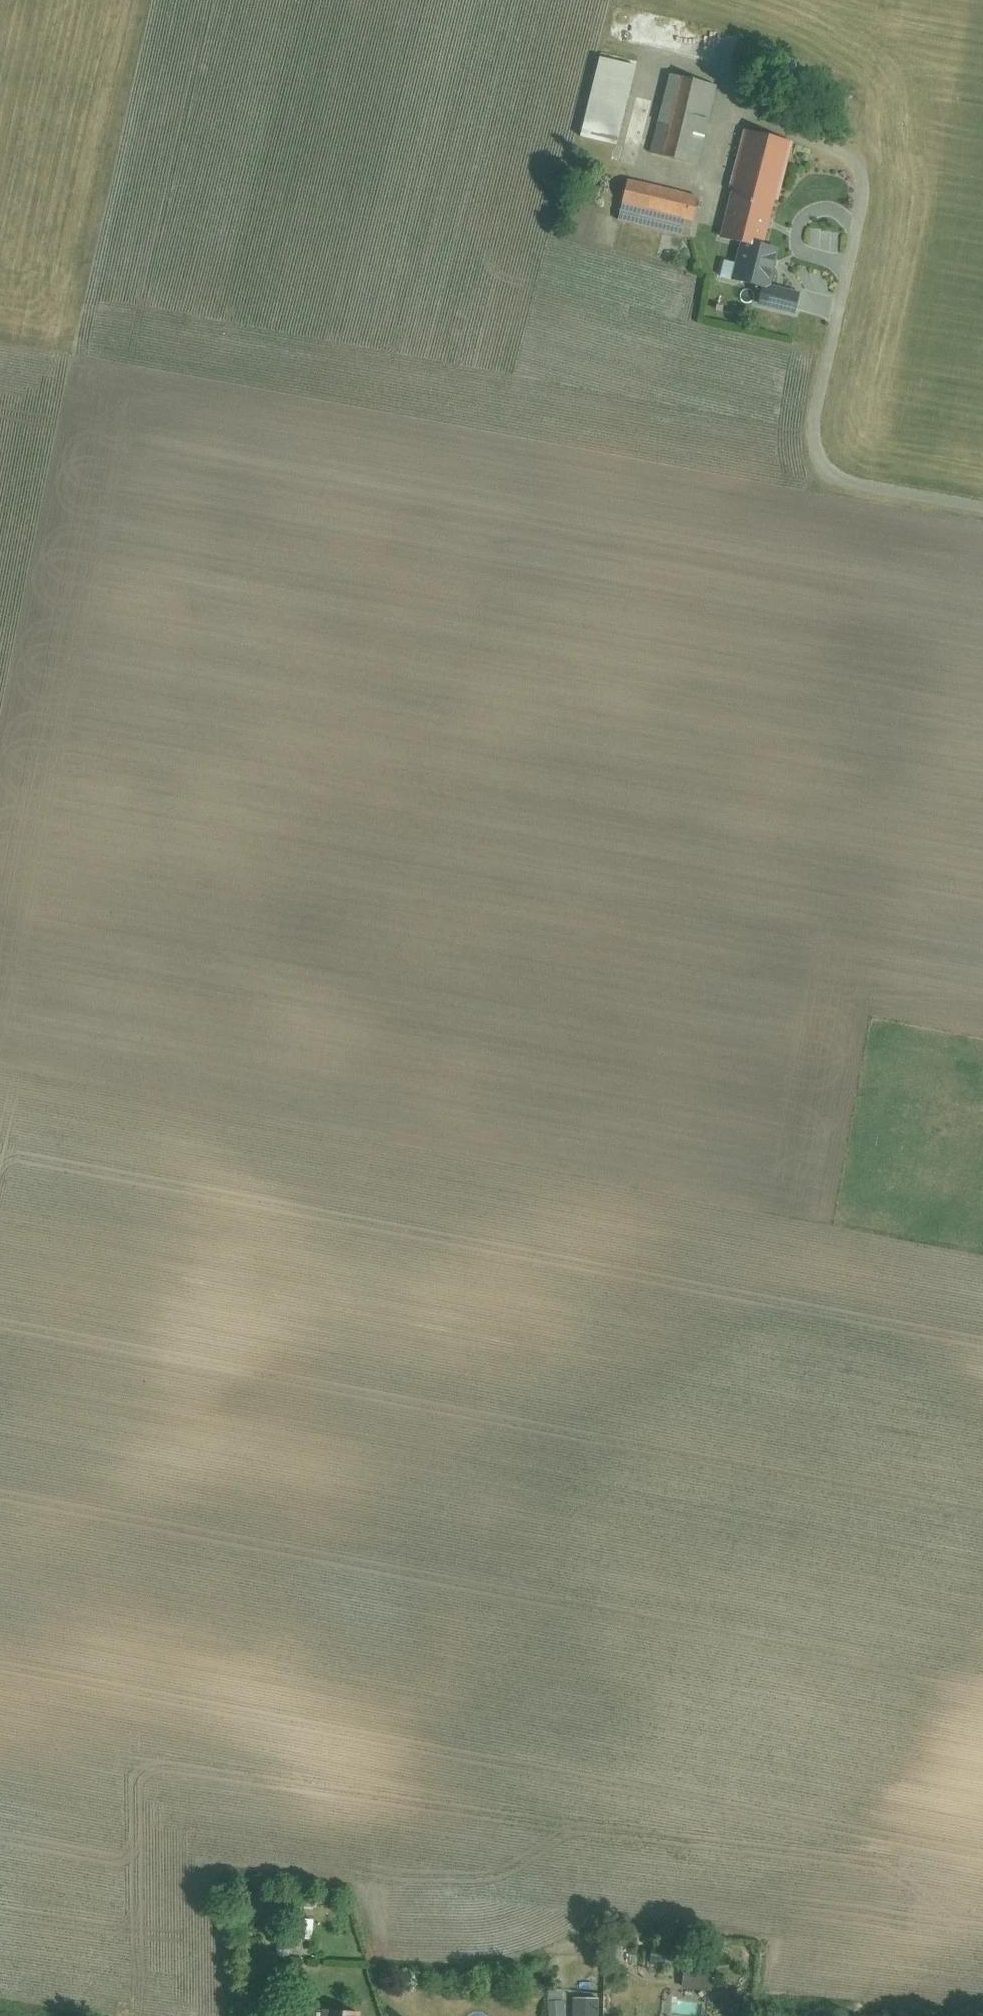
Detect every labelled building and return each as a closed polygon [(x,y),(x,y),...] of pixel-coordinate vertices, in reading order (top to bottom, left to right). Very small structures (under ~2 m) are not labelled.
[(626,61),(588,51),(567,134),(605,143),(626,61)] [(707,81),(658,67),(636,145),(685,159),(707,81)] [(780,140),(731,128),(705,234),(753,245),(780,140)] [(689,192),(615,175),(607,208),(681,226),(689,192)] [(292,1918),(290,1936),(313,1939),(315,1920),(292,1918)] [(686,1963),(683,1988),(715,1992),(718,1967),(686,1963)]
